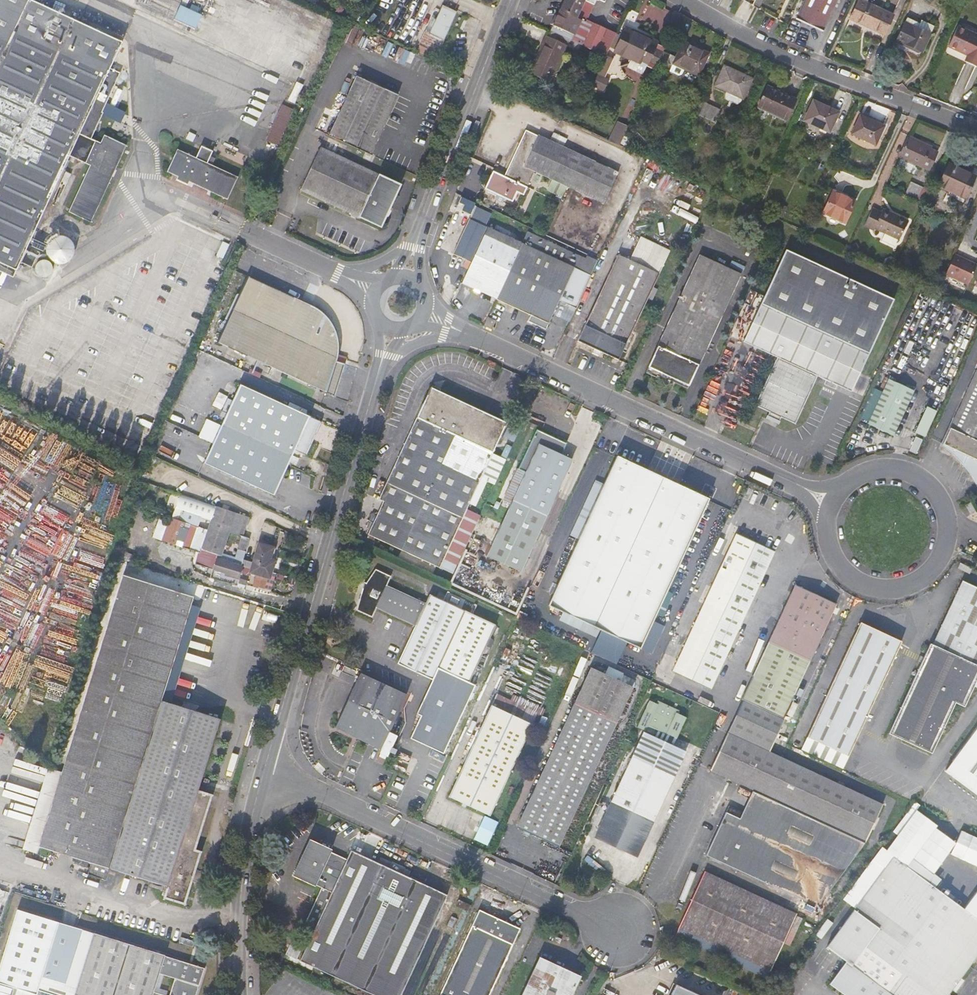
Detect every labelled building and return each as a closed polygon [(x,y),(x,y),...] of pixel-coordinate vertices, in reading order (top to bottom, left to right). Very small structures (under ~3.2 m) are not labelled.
[(16,270),(69,155),(90,165),(68,211),(91,222),(127,145),(104,135),(101,143),(91,138),(103,112),(102,112),(120,73),(110,68),(122,43),(30,0),(31,0),(0,0),(0,263),(16,270)] [(550,31),(569,40),(580,45),(605,56),(616,33),(584,19),(588,9),(591,3),(594,5),(596,0),(565,0),(550,31)] [(796,18),(823,31),(838,0),(804,0),(796,18)] [(850,19),(884,34),(893,15),(860,0),(859,0),(850,19)] [(195,29),(201,15),(180,5),(174,19),(195,29)] [(454,11),(443,5),(430,33),(426,31),(420,45),(437,53),(453,19),(451,18),(454,11)] [(681,13),(676,10),(672,18),(677,21),(681,13)] [(905,22),(930,34),(934,26),(922,20),(920,23),(907,17),(905,22)] [(906,44),(922,52),(930,34),(905,22),(896,42),(905,46),(906,44)] [(976,66),(976,35),(957,26),(948,47),(967,56),(965,61),(976,66)] [(657,44),(657,43),(626,27),(610,57),(626,66),(623,71),(624,75),(636,82),(641,74),(645,66),(654,70),(658,63),(663,51),(665,48),(657,44)] [(577,51),(580,45),(569,40),(550,31),(548,36),(546,36),(529,73),(550,82),(567,46),(577,51)] [(670,54),(664,66),(670,69),(673,64),(699,76),(709,53),(683,41),(676,57),(670,54)] [(437,53),(420,45),(417,51),(435,59),(437,53)] [(670,54),(663,51),(658,63),(664,66),(670,54)] [(724,66),(715,86),(725,90),(743,98),(747,90),(750,83),(752,79),(724,66)] [(398,95),(357,76),(330,134),(372,152),(398,95)] [(295,86),(289,100),(295,103),(301,89),(295,86)] [(787,119),(796,100),(767,87),(758,106),(787,119)] [(743,98),(725,90),(724,93),(725,98),(737,103),(742,102),(743,98)] [(720,109),(702,100),(696,113),(715,122),(720,109)] [(838,112),(813,101),(804,121),(820,128),(819,130),(825,133),(827,131),(829,132),(838,112)] [(278,146),(294,110),(282,104),(266,140),(278,146)] [(868,119),(860,116),(852,134),(875,144),(878,139),(884,127),(868,119)] [(619,146),(628,126),(618,122),(609,141),(619,146)] [(605,202),(618,173),(526,131),(504,176),(493,171),(485,189),(513,201),(518,192),(524,195),(535,170),(605,202)] [(900,156),(929,170),(937,152),(929,148),(930,145),(922,141),(921,145),(908,138),(900,156)] [(946,152),(930,145),(929,148),(937,152),(945,156),(946,152)] [(196,158),(177,149),(167,171),(178,176),(176,179),(188,185),(189,181),(228,199),(238,177),(207,163),(213,151),(201,146),(196,158)] [(346,159),(320,147),(301,190),(381,227),(386,216),(382,214),(386,205),(390,207),(401,185),(353,162),(346,159)] [(963,203),(972,185),(974,186),(976,179),(976,177),(948,164),(938,185),(948,190),(946,195),(963,203)] [(697,177),(695,181),(708,187),(710,183),(697,177)] [(905,194),(917,200),(923,187),(911,181),(905,194)] [(855,202),(832,192),(822,213),(845,224),(855,202)] [(386,216),(390,207),(386,205),(382,214),(386,216)] [(782,207),(777,217),(783,220),(788,210),(782,207)] [(901,235),(908,220),(896,215),(895,217),(882,211),(881,212),(873,208),(866,221),(875,226),(877,223),(887,228),(900,234),(901,235)] [(453,254),(470,262),(492,214),(481,209),(475,222),(469,219),(453,254)] [(883,209),(882,211),(895,217),(896,215),(883,209)] [(814,223),(808,225),(810,231),(816,229),(814,223)] [(913,224),(911,223),(905,236),(907,238),(913,224)] [(548,323),(574,268),(540,252),(488,228),(462,283),(471,287),(496,298),(531,315),(528,320),(546,329),(548,323)] [(900,234),(887,228),(884,235),(896,241),(900,234)] [(73,243),(70,239),(69,238),(67,236),(64,235),(60,235),(57,235),(54,236),(51,238),(48,241),(47,244),(46,248),(46,251),(47,254),(49,257),(51,260),(55,262),(59,263),(62,263),(66,262),(70,260),(72,257),(74,252),(75,247),(73,243)] [(618,360),(670,251),(640,237),(630,260),(618,255),(577,341),(594,349),(592,352),(599,355),(600,352),(618,360)] [(580,271),(586,258),(546,239),(540,252),(574,268),(580,271)] [(45,247),(34,242),(32,246),(43,251),(45,247)] [(785,249),(760,303),(743,341),(778,357),(753,403),(767,410),(764,417),(778,424),(781,416),(795,423),(817,375),(839,385),(852,391),(869,353),(894,299),(785,249)] [(38,255),(26,250),(21,262),(32,267),(38,255)] [(700,255),(646,372),(669,383),(671,381),(672,378),(689,385),(740,273),(700,255)] [(954,255),(945,275),(967,286),(976,266),(954,255)] [(597,260),(587,256),(586,258),(580,271),(590,275),(597,260)] [(886,261),(884,265),(892,269),(895,261),(890,259),(886,261)] [(51,264),(49,261),(48,261),(46,260),(44,260),(41,260),(39,261),(37,263),(35,266),(35,269),(35,271),(37,274),(39,275),(41,277),(43,277),(46,277),(49,276),(51,273),(52,271),(52,268),(52,266),(51,264)] [(345,364),(337,361),(338,353),(338,347),(338,343),(338,338),(336,332),(334,327),(330,321),(326,316),(323,313),(320,311),(316,308),(311,305),(247,276),(217,342),(335,396),(345,364)] [(496,320),(488,317),(484,325),(492,329),(496,320)] [(954,418),(944,441),(961,448),(963,443),(968,445),(968,450),(970,452),(974,455),(976,456),(976,370),(954,418)] [(689,386),(672,378),(671,381),(688,388),(689,386)] [(893,435),(914,390),(888,379),(868,423),(893,435)] [(225,418),(204,463),(274,495),(295,450),(306,455),(321,421),(240,384),(227,413),(222,411),(220,416),(225,418)] [(431,387),(404,445),(480,480),(507,422),(431,387)] [(913,431),(924,436),(935,409),(925,405),(913,431)] [(940,445),(945,448),(955,456),(961,463),(968,472),(976,484),(976,482),(976,456),(974,455),(970,452),(968,450),(968,445),(963,443),(961,448),(944,441),(954,418),(953,417),(940,445)] [(567,443),(537,429),(504,501),(511,504),(487,556),(520,571),(572,459),(562,454),(567,443)] [(444,558),(458,564),(481,514),(467,508),(480,480),(404,445),(379,499),(383,501),(368,534),(440,568),(444,558)] [(548,606),(640,648),(709,498),(617,456),(548,606)] [(208,530),(216,506),(180,494),(176,509),(177,509),(174,519),(208,530)] [(976,512),(971,502),(966,505),(971,514),(976,512)] [(249,517),(216,506),(208,530),(174,519),(171,518),(165,539),(201,551),(197,562),(214,568),(214,566),(227,570),(226,574),(239,579),(238,582),(246,584),(246,585),(252,568),(258,570),(253,586),(263,589),(271,591),(277,574),(271,572),(274,563),(269,561),(274,547),(259,543),(253,562),(244,560),(250,538),(243,536),(249,517)] [(737,533),(673,672),(711,689),(715,679),(739,629),(775,551),(737,533)] [(972,568),(960,562),(958,568),(970,573),(972,568)] [(391,576),(376,569),(367,582),(365,582),(357,610),(372,617),(377,608),(415,626),(398,663),(433,679),(433,678),(438,668),(469,682),(496,624),(430,594),(426,603),(387,585),(391,576)] [(193,596),(123,575),(62,773),(39,847),(91,863),(88,874),(105,880),(109,868),(163,885),(167,886),(165,892),(164,898),(185,904),(201,851),(195,849),(212,795),(198,790),(220,718),(161,700),(193,596)] [(889,733),(932,753),(955,702),(964,707),(976,679),(976,587),(963,581),(933,644),(930,643),(889,733)] [(753,677),(734,719),(775,738),(799,684),(805,672),(826,625),(831,616),(836,604),(795,585),(769,643),(753,677)] [(860,622),(807,737),(848,756),(901,641),(860,622)] [(748,633),(739,629),(715,679),(724,684),(748,633)] [(748,674),(753,677),(769,643),(763,641),(748,674)] [(631,686),(591,668),(519,828),(558,846),(631,686)] [(437,680),(442,671),(438,669),(433,678),(437,680)] [(673,672),(665,687),(703,705),(711,689),(673,672)] [(805,672),(799,684),(804,686),(810,674),(805,672)] [(381,749),(389,752),(397,735),(390,732),(407,695),(360,673),(335,728),(381,749)] [(491,705),(532,724),(537,713),(496,694),(491,705)] [(645,731),(596,839),(634,856),(636,858),(685,753),(672,747),(685,719),(676,715),(673,722),(653,713),(656,706),(649,702),(638,727),(645,731)] [(491,705),(449,796),(490,815),(532,724),(491,705)] [(769,751),(775,738),(734,719),(711,771),(768,797),(754,827),(740,820),(726,813),(705,857),(817,910),(864,846),(883,805),(769,751)] [(947,771),(976,793),(976,730),(947,771)] [(389,752),(381,749),(378,755),(386,759),(389,752)] [(39,847),(62,773),(48,768),(23,850),(37,855),(39,847)] [(740,820),(754,827),(768,797),(754,791),(740,820)] [(916,810),(886,851),(894,856),(906,866),(937,825),(916,810)] [(951,855),(976,866),(976,837),(961,831),(951,855)] [(322,888),(303,928),(313,933),(300,961),(374,994),(401,994),(448,895),(351,850),(347,859),(331,851),(332,850),(310,839),(293,876),(315,886),(316,884),(322,888)] [(976,955),(976,918),(906,866),(894,856),(827,946),(824,943),(812,959),(820,966),(832,950),(846,961),(829,984),(845,994),(948,994),(976,955)] [(777,907),(704,873),(678,930),(750,964),(777,907)] [(466,903),(459,900),(456,906),(463,909),(466,903)] [(479,909),(440,994),(489,994),(520,928),(479,909)] [(204,968),(165,956),(165,955),(82,930),(58,922),(17,910),(0,964),(0,983),(18,989),(37,994),(39,990),(53,994),(196,994),(204,968)] [(539,958),(522,994),(571,994),(580,977),(539,958)] [(671,994),(698,994),(675,985),(671,994)]
